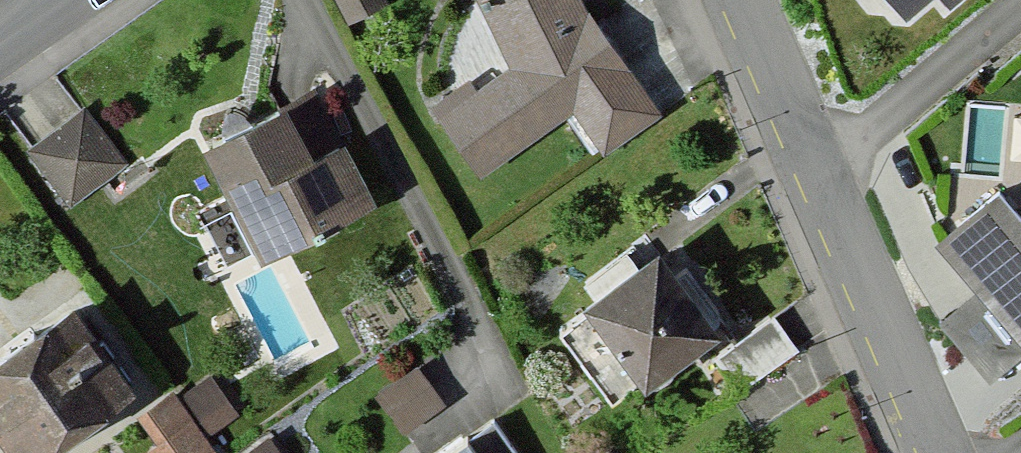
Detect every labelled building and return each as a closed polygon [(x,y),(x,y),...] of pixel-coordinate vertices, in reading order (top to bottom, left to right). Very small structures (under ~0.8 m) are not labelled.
[(510,65),(435,107),(485,179),(573,119),(609,159),(667,119),(608,43),(592,0),(488,0),(510,65)] [(900,29),(929,1),(941,16),(960,0),(879,0),(900,29)] [(319,89),(204,147),(261,259),(376,201),(319,89)] [(86,111),(30,152),(72,208),(128,167),(86,111)] [(935,252),(975,300),(938,331),(990,392),(1020,366),(1020,216),(1004,195),(935,252)] [(727,335),(665,255),(559,336),(621,416),(727,335)] [(0,354),(0,434),(14,452),(45,452),(150,375),(87,290),(0,354)] [(779,315),(714,358),(740,397),(804,353),(779,315)] [(422,362),(381,390),(409,431),(451,403),(422,362)] [(136,414),(158,447),(149,452),(213,452),(203,437),(244,412),(214,365),(136,414)] [(452,452),(517,452),(493,424),(452,452)] [(252,452),(285,452),(272,437),(252,452)]
